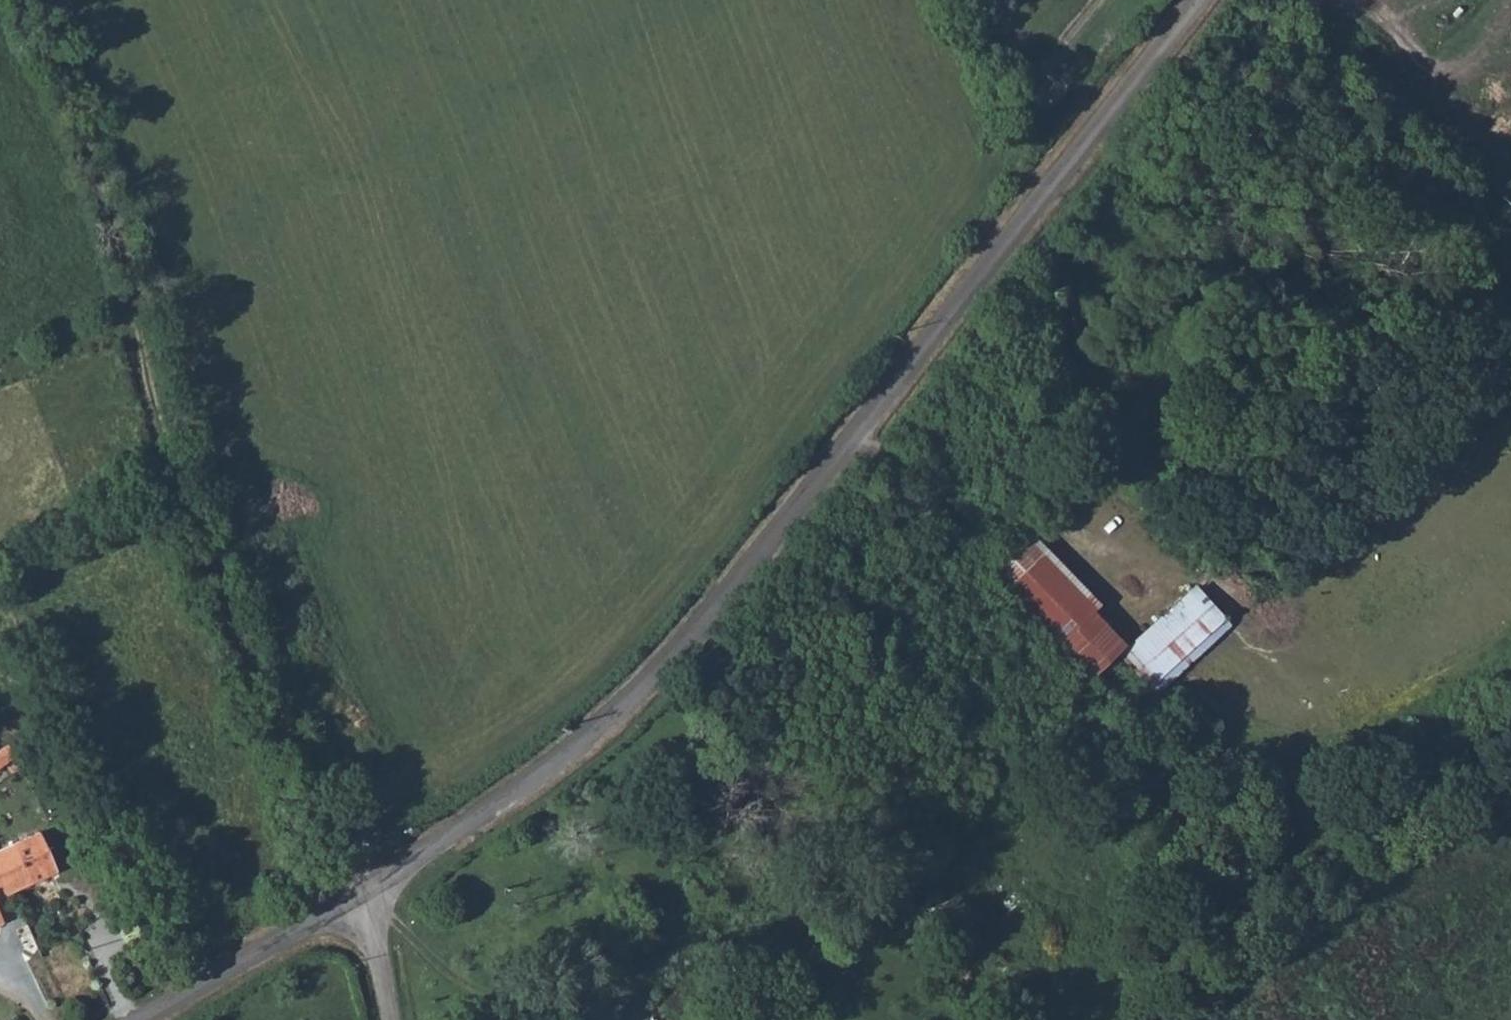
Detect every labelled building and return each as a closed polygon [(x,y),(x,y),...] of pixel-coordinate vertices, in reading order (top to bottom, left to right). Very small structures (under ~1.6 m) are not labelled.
[(1121,642),(1024,535),(981,574),(1078,681),(1121,642)] [(1194,584),(1119,653),(1156,693),(1231,624),(1194,584)] [(16,756),(8,744),(0,750),(0,767),(16,756)] [(39,832),(0,850),(0,896),(57,871),(39,832)]
